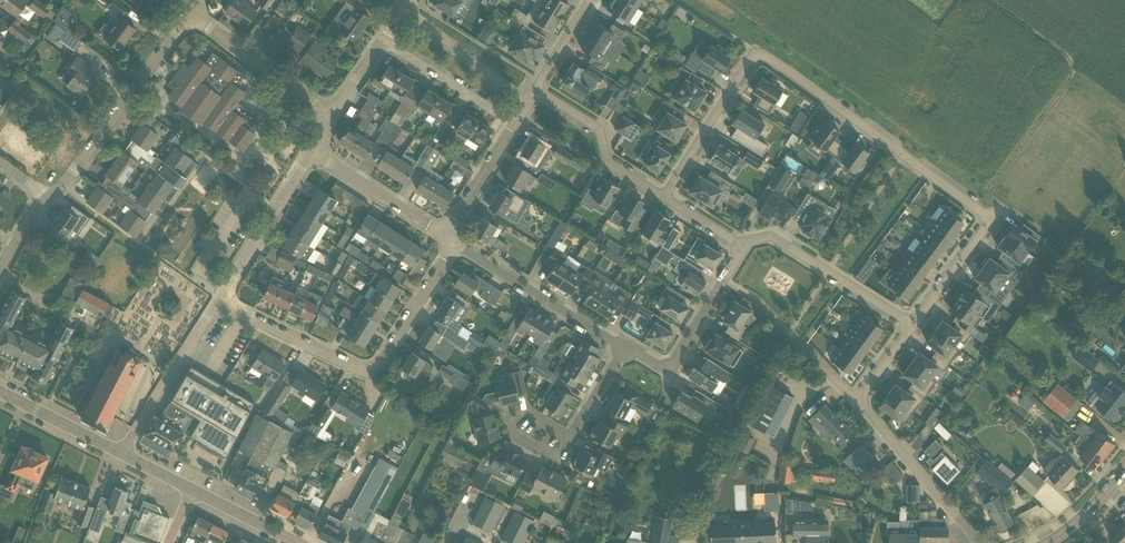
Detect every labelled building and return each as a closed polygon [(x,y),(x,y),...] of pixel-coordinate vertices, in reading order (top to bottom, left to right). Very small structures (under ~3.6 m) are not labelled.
[(17,16),(28,1),(26,0),(0,0),(0,3),(4,6),(17,16)] [(54,20),(58,15),(49,9),(37,0),(34,0),(30,6),(44,16),(45,15),(54,20)] [(122,16),(129,7),(119,0),(112,0),(108,6),(122,16)] [(225,12),(226,11),(235,18),(235,19),(245,27),(252,18),(256,11),(250,6),(245,3),(241,0),(234,0),(225,12)] [(257,4),(260,6),(266,11),(274,0),(261,0),(257,4)] [(430,3),(440,10),(441,9),(453,16),(460,4),(466,8),(471,0),(432,0),(430,3)] [(561,18),(564,13),(569,4),(562,0),(537,0),(535,2),(561,18)] [(607,9),(629,22),(638,8),(625,0),(612,0),(607,9)] [(532,19),(552,32),(557,23),(558,24),(561,18),(535,2),(527,15),(516,8),(511,16),(524,24),(527,26),(532,19)] [(64,7),(54,20),(67,29),(68,30),(73,23),(71,12),(64,7)] [(355,8),(339,31),(340,32),(344,34),(345,35),(354,42),(370,19),(355,8)] [(269,21),(262,30),(271,36),(267,40),(276,46),(286,54),(292,46),(299,51),(305,42),(311,34),(299,25),(295,30),(293,32),(289,29),(285,26),(281,23),(282,21),(273,14),(269,21)] [(111,43),(120,50),(136,29),(127,22),(120,18),(105,39),(111,43)] [(19,50),(27,56),(39,40),(14,21),(8,30),(25,42),(19,50)] [(588,35),(605,46),(609,40),(617,45),(625,32),(612,24),(609,30),(597,23),(594,29),(592,28),(588,35)] [(511,52),(528,63),(532,55),(536,58),(544,45),(532,38),(536,31),(527,26),(524,24),(508,51),(511,52)] [(312,35),(319,40),(326,30),(319,25),(312,35)] [(486,27),(482,39),(493,43),(497,31),(486,27)] [(59,39),(75,51),(83,41),(68,30),(67,29),(59,39)] [(589,62),(602,70),(610,57),(602,52),(605,46),(588,35),(584,42),(585,43),(582,49),(593,56),(589,62)] [(306,55),(299,63),(307,69),(309,67),(325,78),(337,61),(328,55),(326,54),(320,49),(322,46),(315,41),(313,44),(306,55)] [(644,44),(641,50),(647,53),(650,47),(644,44)] [(694,72),(696,68),(710,77),(714,70),(713,69),(715,67),(722,71),(730,58),(723,54),(725,51),(717,46),(715,49),(710,46),(702,60),(691,53),(688,58),(684,64),(683,65),(694,72)] [(351,50),(347,56),(354,61),(358,54),(351,50)] [(677,51),(673,58),(680,62),(680,61),(684,64),(688,58),(684,55),(677,51)] [(204,122),(244,151),(256,135),(253,133),(255,131),(254,125),(251,123),(257,116),(237,102),(245,93),(237,87),(245,76),(245,77),(246,76),(212,52),(212,53),(204,63),(197,58),(190,68),(184,63),(168,85),(174,89),(169,96),(182,106),(180,108),(202,124),(204,122)] [(67,85),(81,96),(93,80),(86,74),(91,67),(77,56),(66,71),(73,77),(67,85)] [(38,62),(25,62),(26,71),(38,71),(38,62)] [(566,86),(584,98),(595,79),(600,82),(605,74),(589,65),(586,70),(573,62),(564,78),(566,79),(567,84),(566,86)] [(383,86),(389,90),(400,72),(389,65),(387,69),(380,64),(367,82),(370,85),(372,82),(382,88),(383,86)] [(702,80),(680,66),(675,75),(685,81),(681,87),(676,84),(669,95),(694,111),(698,104),(701,106),(704,100),(702,98),(706,92),(698,87),(702,80)] [(633,80),(644,86),(651,75),(640,68),(633,80)] [(400,72),(389,90),(402,98),(400,100),(402,101),(390,121),(395,124),(400,116),(415,92),(408,87),(413,80),(400,72)] [(622,74),(618,81),(626,86),(631,79),(622,74)] [(754,104),(768,113),(782,91),(777,87),(779,84),(771,79),(769,82),(763,79),(763,78),(762,78),(761,79),(762,79),(754,91),(754,90),(754,91),(754,92),(761,96),(759,98),(758,97),(754,104)] [(611,96),(619,100),(627,88),(614,80),(610,88),(614,91),(611,96)] [(400,116),(405,119),(407,120),(413,109),(415,110),(416,111),(418,107),(428,113),(439,96),(428,89),(423,96),(415,92),(400,116)] [(439,96),(428,113),(436,118),(433,124),(439,127),(433,137),(439,140),(446,128),(447,129),(454,117),(447,112),(452,104),(439,96)] [(364,105),(376,112),(380,106),(378,105),(368,98),(364,105)] [(656,129),(676,141),(686,124),(681,120),(685,113),(664,100),(654,118),(660,122),(656,129)] [(621,113),(624,108),(617,104),(614,109),(621,113)] [(361,110),(373,118),(376,112),(364,105),(361,110)] [(731,137),(762,156),(768,146),(755,138),(764,124),(741,109),(732,123),(737,127),(731,137)] [(446,128),(439,140),(441,142),(445,144),(451,135),(464,144),(468,138),(467,138),(478,120),(466,113),(456,130),(454,128),(452,132),(447,129),(446,128)] [(615,129),(626,136),(634,123),(623,116),(615,129)] [(156,118),(152,124),(155,127),(159,126),(162,123),(156,118)] [(339,141),(353,150),(369,122),(363,118),(355,131),(348,127),(339,141)] [(468,138),(480,145),(490,128),(478,120),(467,138),(468,138)] [(376,141),(382,145),(387,138),(395,124),(390,121),(376,141)] [(812,140),(833,156),(843,142),(836,138),(836,139),(834,137),(838,131),(839,131),(839,130),(838,130),(827,122),(826,121),(825,122),(826,122),(821,128),(818,126),(813,133),(816,136),(812,140)] [(353,150),(366,158),(375,143),(369,140),(377,127),(369,122),(353,150)] [(132,139),(123,152),(147,169),(149,166),(151,164),(155,158),(158,154),(155,152),(152,156),(148,152),(159,137),(159,136),(143,124),(132,139)] [(387,138),(394,142),(402,128),(401,127),(395,124),(387,138)] [(795,124),(791,131),(797,134),(801,128),(795,124)] [(532,138),(522,153),(532,160),(529,165),(539,171),(552,151),(532,138)] [(662,143),(656,139),(648,152),(644,149),(638,159),(651,167),(650,169),(656,173),(657,171),(659,172),(671,153),(659,146),(662,143)] [(833,156),(854,171),(858,166),(861,168),(866,160),(863,158),(868,152),(868,151),(867,151),(856,143),(856,142),(855,143),(855,142),(855,143),(851,149),(849,148),(849,147),(843,142),(833,156)] [(392,174),(390,176),(397,181),(399,178),(405,182),(411,173),(414,168),(420,171),(426,161),(434,148),(429,145),(428,144),(419,158),(417,162),(404,153),(400,160),(391,174),(392,174)] [(723,168),(729,172),(735,163),(744,166),(747,162),(758,169),(763,161),(747,151),(742,159),(739,156),(719,144),(716,148),(715,147),(710,154),(712,155),(709,159),(716,163),(715,165),(721,169),(723,168)] [(378,165),(391,174),(400,160),(394,156),(397,150),(390,146),(384,156),(378,165)] [(159,173),(148,188),(163,198),(169,203),(170,202),(169,202),(179,188),(179,189),(180,188),(179,188),(185,180),(183,180),(184,176),(187,178),(187,177),(196,164),(197,164),(174,147),(174,148),(175,149),(166,162),(164,161),(164,162),(166,163),(165,165),(155,158),(151,164),(149,166),(159,173)] [(569,162),(585,172),(589,166),(558,147),(553,154),(568,163),(569,162)] [(422,196),(428,199),(429,197),(430,198),(443,178),(429,170),(440,152),(436,149),(434,148),(420,171),(419,172),(425,175),(422,180),(416,189),(423,194),(422,196)] [(108,176),(104,181),(117,191),(118,190),(129,174),(137,162),(123,152),(122,151),(114,163),(106,174),(108,176)] [(454,160),(466,168),(470,162),(457,154),(454,160)] [(450,167),(469,178),(473,172),(466,168),(454,160),(450,167)] [(515,187),(518,189),(523,181),(530,186),(535,178),(524,170),(515,164),(505,181),(515,187)] [(781,165),(768,185),(774,189),(779,192),(792,172),(781,165)] [(803,172),(798,181),(809,188),(813,181),(817,174),(806,167),(803,172)] [(825,168),(819,175),(825,179),(828,180),(833,173),(825,168)] [(269,169),(263,179),(271,184),(278,175),(269,169)] [(689,191),(712,205),(718,196),(721,197),(726,189),(729,191),(733,184),(711,171),(707,178),(706,181),(699,176),(689,191)] [(536,180),(552,189),(556,182),(541,173),(536,180)] [(817,174),(813,182),(815,184),(816,188),(818,189),(823,188),(824,186),(823,181),(825,179),(819,175),(817,174)] [(430,198),(444,207),(453,192),(457,186),(449,182),(446,188),(440,184),(443,178),(430,198)] [(589,188),(581,203),(592,210),(593,207),(597,201),(607,207),(612,199),(613,199),(617,193),(616,193),(619,187),(615,185),(615,183),(610,180),(609,181),(605,178),(602,184),(601,183),(597,189),(598,190),(596,193),(589,188)] [(118,190),(117,191),(104,181),(99,188),(98,187),(87,201),(102,212),(108,203),(114,196),(120,201),(117,204),(120,206),(124,200),(127,196),(118,190)] [(328,194),(334,198),(341,187),(335,183),(328,194)] [(846,190),(852,195),(858,188),(851,184),(846,190)] [(336,200),(339,202),(346,190),(341,187),(334,198),(336,199),(336,200)] [(127,196),(124,200),(148,216),(151,211),(153,213),(163,198),(148,188),(137,204),(127,196)] [(312,201),(329,211),(336,200),(336,199),(334,198),(328,194),(320,189),(312,201)] [(11,195),(4,190),(2,194),(0,192),(0,210),(11,195)] [(342,204),(345,205),(352,194),(346,190),(339,202),(342,204)] [(499,191),(489,206),(498,213),(501,214),(506,207),(516,214),(525,200),(524,200),(515,194),(508,190),(505,195),(499,191)] [(913,200),(916,203),(923,194),(920,191),(913,200)] [(765,203),(759,213),(768,219),(771,214),(780,220),(785,213),(786,213),(789,208),(788,207),(790,204),(772,193),(765,202),(765,203)] [(345,205),(348,207),(350,209),(358,197),(352,194),(345,205)] [(616,210),(610,220),(620,226),(621,224),(633,231),(646,210),(640,207),(643,202),(631,194),(619,212),(616,210)] [(808,195),(793,218),(794,218),(795,217),(806,224),(802,231),(804,232),(803,233),(809,237),(809,235),(811,236),(812,235),(819,239),(823,231),(825,232),(830,223),(833,219),(830,218),(817,210),(821,203),(817,201),(808,195)] [(751,196),(747,204),(754,208),(758,200),(751,196)] [(350,209),(352,210),(356,212),(363,201),(358,197),(350,209)] [(124,200),(120,206),(123,209),(126,205),(127,206),(133,210),(121,227),(135,237),(146,222),(145,221),(148,216),(124,200)] [(305,212),(322,222),(329,211),(312,201),(305,212)] [(356,212),(362,216),(369,205),(363,201),(356,212)] [(907,206),(912,209),(915,204),(911,201),(907,206)] [(49,232),(48,234),(62,242),(63,241),(64,239),(71,229),(78,234),(90,218),(72,205),(68,210),(67,211),(64,208),(54,222),(52,225),(53,226),(49,232)] [(937,221),(955,234),(955,233),(962,223),(963,223),(962,223),(963,223),(953,216),(955,214),(948,209),(947,211),(945,209),(937,221)] [(348,215),(358,222),(362,216),(356,212),(352,210),(348,215)] [(646,240),(657,247),(659,244),(662,245),(669,234),(663,230),(670,219),(656,210),(642,233),(648,237),(646,240)] [(298,223),(314,234),(322,222),(305,212),(298,223)] [(361,224),(353,237),(360,242),(364,236),(368,238),(379,221),(367,214),(361,224)] [(487,242),(504,252),(508,245),(492,236),(498,227),(482,218),(473,233),(487,242)] [(898,218),(895,223),(899,226),(903,221),(898,218)] [(368,239),(365,243),(376,250),(378,248),(379,246),(390,228),(379,221),(368,238),(368,239)] [(929,231),(947,245),(947,244),(954,234),(955,234),(937,221),(929,231)] [(560,222),(545,248),(546,249),(552,252),(555,247),(559,241),(565,231),(568,226),(560,222)] [(291,234),(308,244),(314,234),(298,223),(291,234)] [(1040,236),(1023,223),(1020,228),(1014,224),(1012,226),(1009,227),(1006,230),(1007,234),(1005,235),(1027,251),(1033,244),(1034,245),(1040,236)] [(343,236),(348,239),(354,229),(349,226),(343,236)] [(662,246),(669,251),(681,232),(674,227),(669,234),(662,245),(662,246)] [(390,228),(379,246),(390,252),(391,253),(401,236),(390,228)] [(921,242),(939,255),(946,245),(947,245),(929,231),(921,242)] [(299,256),(308,260),(315,249),(308,244),(291,234),(284,246),(293,252),(299,256)] [(1028,265),(1021,260),(1027,251),(1005,235),(997,246),(1003,251),(999,256),(1008,263),(1022,273),(1028,265)] [(337,246),(342,249),(348,239),(343,236),(337,246)] [(391,253),(402,260),(412,243),(401,236),(391,253)] [(891,236),(888,241),(892,244),(896,240),(891,236)] [(30,239),(27,247),(34,251),(38,243),(30,239)] [(348,244),(345,249),(357,256),(360,251),(361,250),(349,242),(348,244)] [(913,253),(931,266),(931,265),(938,255),(939,256),(939,255),(921,242),(913,252),(913,253)] [(1059,242),(1054,249),(1060,254),(1065,247),(1059,242)] [(410,273),(416,276),(419,272),(421,274),(426,266),(424,264),(426,261),(420,257),(424,250),(412,243),(402,260),(413,267),(410,273)] [(681,258),(702,271),(702,270),(699,269),(703,263),(713,269),(717,263),(718,264),(723,257),(721,256),(722,254),(704,243),(700,250),(696,248),(694,251),(693,250),(689,251),(684,259),(681,257),(681,258)] [(617,244),(613,251),(619,254),(622,250),(623,248),(617,244)] [(597,252),(603,256),(607,249),(601,245),(597,252)] [(276,259),(279,249),(271,246),(268,257),(276,259)] [(682,286),(695,294),(697,294),(698,293),(701,292),(704,288),(703,285),(705,281),(692,272),(695,267),(702,271),(681,258),(673,253),(669,251),(662,246),(654,258),(666,265),(668,260),(676,265),(673,270),(685,277),(681,284),(682,286)] [(551,284),(556,287),(557,285),(558,286),(570,267),(564,263),(568,255),(555,247),(547,261),(554,266),(546,278),(552,282),(551,284)] [(536,262),(543,267),(552,252),(546,249),(545,248),(536,262)] [(608,248),(604,255),(610,259),(615,252),(608,248)] [(88,249),(84,255),(93,261),(97,255),(88,249)] [(277,260),(276,264),(291,270),(292,267),(294,263),(296,257),(292,255),(281,251),(277,260)] [(333,260),(342,265),(348,254),(342,251),(336,261),(334,259),(333,260)] [(357,256),(367,263),(370,258),(360,251),(357,256)] [(905,263),(923,276),(930,266),(931,266),(913,253),(913,252),(905,263)] [(349,268),(354,271),(359,261),(349,255),(343,265),(349,269),(349,268)] [(294,263),(306,269),(308,263),(296,257),(294,263)] [(876,262),(869,257),(863,266),(869,271),(876,262)] [(1006,276),(1015,283),(1022,273),(1008,263),(1004,268),(989,257),(988,259),(985,258),(981,264),(983,266),(982,268),(1001,282),(1006,276)] [(370,264),(379,270),(382,266),(373,259),(370,264)] [(643,259),(639,266),(645,270),(650,263),(643,259)] [(328,269),(337,274),(342,265),(333,260),(328,269)] [(306,269),(318,275),(321,269),(308,263),(306,269)] [(570,267),(558,286),(560,287),(559,288),(563,291),(565,290),(571,293),(578,281),(585,285),(591,275),(594,271),(581,263),(577,271),(571,267),(570,267)] [(897,274),(915,287),(922,277),(923,276),(905,263),(897,274)] [(337,275),(343,278),(349,269),(343,265),(337,275)] [(379,270),(389,276),(392,272),(382,266),(379,270)] [(897,274),(889,268),(880,281),(895,293),(897,291),(906,298),(907,298),(907,297),(914,287),(915,287),(897,274)] [(1001,282),(982,268),(980,269),(978,268),(974,274),(975,276),(974,278),(990,290),(986,295),(999,305),(1010,289),(1001,282)] [(318,275),(330,281),(333,275),(321,269),(318,275)] [(392,278),(402,285),(408,275),(398,269),(392,278)] [(637,278),(632,285),(637,288),(646,273),(640,269),(639,274),(636,278),(637,278)] [(377,289),(393,299),(400,288),(375,272),(368,284),(377,289)] [(479,296),(494,305),(503,291),(481,278),(472,272),(469,276),(463,272),(455,285),(464,291),(470,294),(476,284),(484,289),(479,296)] [(585,285),(583,289),(589,293),(587,296),(584,301),(588,304),(588,306),(593,309),(595,308),(596,309),(606,293),(610,286),(591,275),(585,285)] [(263,296),(276,303),(282,288),(285,282),(273,276),(263,296)] [(56,304),(69,310),(83,284),(70,277),(56,304)] [(328,292),(334,294),(340,284),(333,280),(328,292)] [(659,309),(680,321),(689,308),(681,303),(685,296),(667,285),(661,295),(666,298),(659,309)] [(276,303),(287,308),(294,294),(282,288),(276,303)] [(606,293),(596,309),(597,310),(598,312),(602,315),(604,314),(609,317),(614,309),(620,312),(632,294),(623,288),(620,292),(617,290),(613,297),(606,293)] [(82,290),(75,303),(101,316),(108,303),(109,302),(83,289),(82,290)] [(370,300),(386,310),(393,299),(377,289),(370,300)] [(957,302),(980,318),(987,309),(992,313),(999,305),(986,295),(982,301),(966,289),(964,292),(958,300),(957,302)] [(45,383),(74,328),(60,321),(48,345),(11,325),(26,298),(12,290),(0,314),(0,350),(35,369),(32,375),(45,383)] [(300,314),(312,320),(317,310),(322,297),(310,292),(307,299),(300,314)] [(323,301),(329,304),(334,294),(328,292),(323,301)] [(637,292),(632,299),(639,303),(644,296),(637,292)] [(287,308),(300,314),(307,299),(294,294),(287,308)] [(438,321),(458,334),(463,326),(451,318),(460,304),(448,296),(438,311),(442,314),(438,321)] [(362,311),(379,321),(386,310),(370,300),(363,297),(356,308),(362,311)] [(631,299),(622,314),(628,318),(633,310),(636,312),(654,323),(646,336),(652,340),(652,341),(657,345),(658,344),(664,347),(668,341),(671,342),(675,336),(672,334),(673,333),(668,329),(671,324),(651,311),(641,305),(638,303),(631,299)] [(735,301),(725,318),(731,322),(730,325),(725,331),(733,336),(738,340),(746,327),(743,325),(745,322),(748,324),(755,318),(750,312),(751,311),(735,301)] [(960,325),(969,332),(973,327),(974,327),(980,318),(957,302),(953,308),(957,311),(955,314),(957,315),(953,320),(960,325)] [(340,312),(352,321),(356,316),(357,314),(344,306),(340,312)] [(489,307),(486,311),(492,315),(495,310),(489,307)] [(505,335),(511,339),(516,331),(522,334),(524,330),(530,334),(542,315),(541,315),(541,312),(538,310),(535,311),(530,308),(519,325),(513,320),(505,335)] [(317,315),(327,321),(330,316),(321,310),(317,315)] [(502,310),(497,318),(508,325),(513,318),(502,310)] [(356,316),(352,321),(355,323),(371,333),(379,321),(362,311),(358,318),(356,316)] [(533,355),(540,360),(550,344),(544,340),(554,323),(549,319),(548,317),(545,315),(543,316),(542,315),(530,334),(536,338),(534,342),(540,345),(533,355)] [(856,327),(874,340),(881,330),(882,329),(881,329),(882,329),(872,322),(874,320),(867,315),(866,317),(864,316),(856,327)] [(934,331),(953,345),(954,345),(957,340),(963,344),(971,333),(969,332),(960,325),(956,331),(943,321),(942,321),(935,331),(934,331)] [(348,334),(364,345),(371,333),(355,323),(348,334)] [(420,339),(419,341),(428,347),(434,350),(439,354),(448,341),(456,345),(464,351),(466,347),(470,341),(467,340),(458,334),(446,327),(442,335),(438,332),(428,326),(428,327),(426,326),(422,331),(424,333),(420,339)] [(848,338),(866,351),(873,340),(873,341),(874,340),(856,327),(848,338)] [(473,331),(467,340),(470,341),(475,345),(493,356),(494,354),(499,346),(501,342),(488,334),(485,339),(473,331)] [(936,357),(947,365),(959,349),(954,345),(953,345),(934,331),(934,332),(927,341),(927,342),(927,343),(927,342),(940,352),(936,357)] [(710,339),(704,347),(706,348),(705,349),(715,355),(729,364),(734,356),(738,359),(743,351),(756,360),(760,353),(738,340),(733,336),(729,342),(715,333),(711,340),(710,339)] [(840,348),(858,362),(858,361),(865,351),(866,351),(848,338),(840,348)] [(571,345),(566,354),(592,371),(600,359),(594,355),(592,354),(596,347),(582,339),(576,348),(572,346),(571,345)] [(470,341),(466,347),(472,351),(475,345),(470,341)] [(517,355),(521,348),(512,344),(509,350),(517,355)] [(1072,355),(1092,371),(1100,361),(1080,345),(1072,355)] [(499,346),(494,354),(498,356),(505,354),(507,351),(499,346)] [(840,365),(850,373),(850,372),(857,362),(858,362),(840,348),(832,359),(833,361),(832,362),(839,367),(840,365)] [(79,416),(107,431),(115,417),(112,415),(141,359),(123,350),(121,353),(116,350),(110,362),(107,368),(88,403),(86,402),(79,416)] [(257,383),(268,390),(274,379),(275,379),(278,374),(284,365),(262,350),(256,360),(249,371),(260,378),(257,383)] [(556,375),(572,385),(575,387),(579,380),(585,384),(592,371),(566,354),(561,352),(566,355),(563,361),(567,363),(558,376),(557,375),(556,375)] [(910,363),(930,377),(938,367),(943,371),(947,365),(936,357),(932,363),(918,352),(918,353),(918,352),(918,353),(911,363),(910,363)] [(403,367),(402,368),(411,374),(413,375),(411,377),(425,386),(428,380),(431,381),(433,377),(429,374),(433,366),(432,366),(424,361),(424,360),(421,359),(412,353),(406,361),(404,361),(402,365),(403,367)] [(688,377),(712,391),(717,382),(719,378),(723,381),(729,372),(707,358),(702,368),(700,371),(694,368),(688,377)] [(913,389),(924,397),(936,381),(930,377),(910,363),(903,373),(903,374),(904,374),(916,383),(913,389)] [(443,364),(438,372),(450,379),(451,378),(454,380),(452,384),(463,391),(469,381),(468,381),(462,377),(443,364)] [(526,364),(524,369),(531,373),(534,368),(526,364)] [(535,369),(533,372),(539,375),(544,367),(541,365),(538,364),(535,368),(535,369)] [(226,458),(255,403),(191,366),(170,402),(194,417),(199,420),(190,436),(226,458)] [(295,379),(292,384),(300,389),(299,392),(304,395),(314,401),(316,399),(318,395),(325,385),(301,370),(295,379)] [(500,400),(501,404),(519,400),(517,394),(525,392),(520,370),(503,374),(505,382),(496,385),(496,386),(495,388),(496,392),(486,394),(482,400),(488,403),(500,400)] [(966,371),(962,376),(968,380),(972,375),(966,371)] [(464,374),(462,377),(468,381),(470,377),(471,376),(465,373),(464,374)] [(547,404),(546,406),(553,411),(553,412),(562,418),(568,408),(566,407),(569,402),(573,396),(567,393),(572,385),(556,375),(549,388),(555,392),(547,404)] [(1114,419),(1113,418),(1117,412),(1121,415),(1124,409),(1124,392),(1122,389),(1111,381),(1092,406),(1103,414),(1104,412),(1114,419)] [(263,411),(285,422),(289,415),(278,408),(291,387),(282,382),(271,398),(263,411)] [(1069,420),(1083,403),(1058,383),(1053,388),(1050,385),(1040,397),(1069,420)] [(887,395),(912,413),(924,397),(913,389),(909,394),(896,385),(895,384),(894,385),(895,385),(888,395),(887,395)] [(749,425),(773,437),(793,397),(770,385),(749,425)] [(954,385),(950,391),(956,395),(960,389),(954,385)] [(615,392),(606,408),(623,418),(629,406),(636,409),(646,415),(653,402),(647,399),(642,396),(625,387),(621,395),(615,392)] [(714,412),(727,420),(732,412),(696,389),(691,397),(682,391),(673,405),(683,411),(697,419),(708,401),(717,407),(714,412)] [(1013,391),(1009,396),(1014,400),(1018,395),(1013,391)] [(369,409),(342,392),(332,407),(348,416),(346,420),(357,428),(357,429),(364,434),(374,416),(367,411),(369,409)] [(473,394),(469,402),(471,404),(475,418),(472,419),(478,442),(486,441),(486,443),(493,441),(492,439),(500,437),(498,427),(496,427),(495,423),(493,414),(484,416),(483,411),(488,403),(482,400),(473,394)] [(1025,394),(1019,402),(1030,409),(1035,401),(1025,394)] [(880,406),(904,424),(912,413),(887,395),(880,405),(879,405),(880,406),(879,406),(880,406)] [(154,415),(143,433),(174,451),(194,417),(170,402),(159,419),(154,415)] [(823,425),(840,443),(852,432),(824,404),(813,415),(809,420),(819,430),(823,425)] [(307,431),(316,437),(332,412),(323,406),(307,431)] [(937,407),(934,411),(941,416),(944,413),(937,407)] [(235,488),(252,497),(258,485),(265,488),(279,460),(289,442),(294,432),(296,427),(285,422),(263,411),(263,412),(260,410),(239,449),(251,455),(245,468),(246,468),(235,488)] [(599,441),(609,446),(616,434),(621,436),(626,426),(608,416),(604,422),(600,420),(598,423),(599,424),(597,428),(594,426),(588,437),(598,443),(599,441)] [(1080,437),(1107,455),(1115,444),(1106,437),(1100,432),(1098,435),(1081,422),(1074,432),(1080,437)] [(918,435),(924,440),(932,428),(926,424),(918,435)] [(294,432),(289,442),(295,446),(303,430),(296,427),(294,432)] [(724,440),(730,431),(723,427),(717,436),(724,440)] [(969,429),(964,435),(970,439),(975,432),(969,429)] [(442,460),(458,469),(467,453),(457,448),(460,442),(458,435),(452,433),(442,453),(445,455),(442,460)] [(1046,439),(1062,452),(1067,446),(1051,433),(1046,439)] [(738,448),(747,453),(754,439),(744,435),(738,448)] [(1086,462),(1095,469),(1107,455),(1080,437),(1075,444),(1085,452),(1081,458),(1086,462)] [(858,438),(848,448),(868,468),(878,459),(858,438)] [(932,470),(933,469),(938,474),(937,475),(947,484),(960,470),(941,452),(944,449),(935,440),(923,451),(929,457),(926,461),(932,468),(931,469),(932,470)] [(0,486),(0,495),(11,499),(18,484),(20,479),(22,475),(36,481),(37,482),(43,468),(47,457),(32,451),(31,448),(27,447),(24,447),(23,447),(18,456),(14,468),(6,487),(3,486),(0,485),(0,486)] [(573,465),(592,476),(597,467),(605,471),(613,457),(595,447),(591,454),(582,448),(573,465)] [(334,462),(344,467),(347,462),(350,455),(340,450),(334,462)] [(481,460),(477,469),(483,472),(488,471),(501,478),(504,471),(508,474),(509,472),(518,477),(527,459),(517,454),(511,451),(509,450),(506,456),(497,452),(496,455),(492,453),(481,460)] [(1052,461),(1043,470),(1050,477),(1053,480),(1062,488),(1078,470),(1069,462),(1067,459),(1066,460),(1061,455),(1057,459),(1054,462),(1052,461)] [(265,488),(272,492),(278,480),(281,482),(287,471),(286,470),(289,465),(279,460),(265,488)] [(333,542),(342,542),(345,536),(351,527),(358,530),(369,510),(375,513),(375,512),(398,467),(386,461),(378,475),(372,472),(352,509),(357,512),(350,526),(329,515),(323,526),(318,535),(333,542)] [(986,461),(977,473),(995,488),(1004,494),(1006,491),(1013,483),(994,468),(986,461)] [(880,472),(892,486),(904,476),(891,462),(880,472)] [(618,472),(626,477),(631,468),(623,463),(618,472)] [(999,467),(1011,476),(1014,473),(1001,463),(999,467)] [(779,482),(791,483),(791,481),(794,481),(795,472),(792,472),(793,466),(781,464),(779,482)] [(1016,479),(1032,494),(1044,481),(1039,476),(1028,466),(1016,479)] [(532,487),(556,499),(566,479),(541,467),(535,479),(525,474),(519,486),(529,492),(532,487)] [(810,468),(808,482),(822,484),(822,482),(830,483),(829,484),(834,485),(836,472),(810,468)] [(865,476),(861,481),(865,485),(870,481),(865,476)] [(47,490),(40,509),(50,513),(53,503),(54,499),(82,509),(83,509),(85,503),(87,498),(91,488),(62,477),(58,488),(56,493),(47,490)] [(295,519),(310,526),(320,507),(310,502),(317,488),(306,482),(300,493),(299,496),(305,499),(295,519)] [(907,501),(916,501),(916,485),(907,485),(907,501)] [(101,496),(89,529),(98,533),(107,510),(110,511),(120,515),(126,517),(131,519),(134,510),(130,508),(132,503),(125,501),(128,492),(115,487),(111,498),(111,500),(101,496)] [(276,497),(271,507),(288,515),(293,506),(299,496),(300,493),(292,489),(290,492),(283,488),(280,494),(278,493),(276,497)] [(995,488),(979,497),(995,524),(997,523),(1001,530),(1002,530),(1003,532),(1008,529),(1007,527),(1015,523),(1014,522),(1009,513),(1002,500),(1000,496),(995,488)] [(765,504),(765,511),(778,510),(777,492),(756,493),(756,504),(765,504)] [(818,493),(816,501),(833,504),(834,496),(818,493)] [(472,523),(491,533),(504,506),(486,496),(472,523)] [(512,505),(521,510),(525,503),(516,498),(512,505)] [(811,510),(811,502),(793,499),(792,499),(792,510),(811,510)] [(856,500),(853,508),(862,511),(864,503),(856,500)] [(81,512),(77,523),(88,527),(95,507),(85,503),(83,509),(82,509),(81,512)] [(132,542),(160,542),(169,517),(162,514),(158,507),(151,510),(144,508),(142,512),(134,509),(134,510),(131,519),(123,540),(132,542)] [(358,542),(379,542),(388,525),(378,521),(370,537),(364,535),(373,518),(375,513),(369,510),(361,525),(358,530),(363,533),(363,534),(360,539),(358,542)] [(544,510),(540,519),(552,524),(556,514),(544,510)] [(502,538),(512,542),(523,542),(534,521),(516,511),(502,538)] [(379,542),(388,542),(387,542),(389,537),(392,538),(398,526),(403,516),(395,512),(388,525),(379,542)] [(597,529),(601,513),(594,512),(593,518),(587,516),(585,526),(597,529)] [(196,530),(207,536),(213,524),(198,516),(193,526),(191,525),(187,533),(193,536),(196,530)] [(672,519),(657,516),(656,525),(652,542),(667,542),(672,519)] [(793,537),(805,537),(805,542),(828,542),(828,533),(828,519),(820,519),(793,519),(793,537)] [(918,542),(937,542),(948,542),(948,532),(948,527),(946,527),(946,523),(942,519),(918,519),(918,522),(918,534),(918,542)] [(710,542),(766,542),(776,542),(775,522),(721,525),(710,526),(710,542)] [(904,533),(905,534),(905,522),(900,522),(900,534),(889,534),(889,542),(904,542),(904,533)] [(918,534),(918,522),(906,522),(905,522),(905,534),(904,533),(904,542),(917,542),(917,534),(918,534)] [(204,542),(225,542),(223,541),(228,532),(213,524),(207,536),(204,542)] [(1110,536),(1112,537),(1111,539),(1115,542),(1124,542),(1124,529),(1123,527),(1116,533),(1115,531),(1110,536)] [(398,542),(409,542),(413,534),(405,530),(398,542)] [(434,538),(424,533),(419,542),(432,542),(434,538)] [(452,542),(483,542),(466,535),(465,537),(462,535),(460,541),(454,538),(452,542)] [(669,542),(675,542),(678,536),(671,535),(669,542)]
